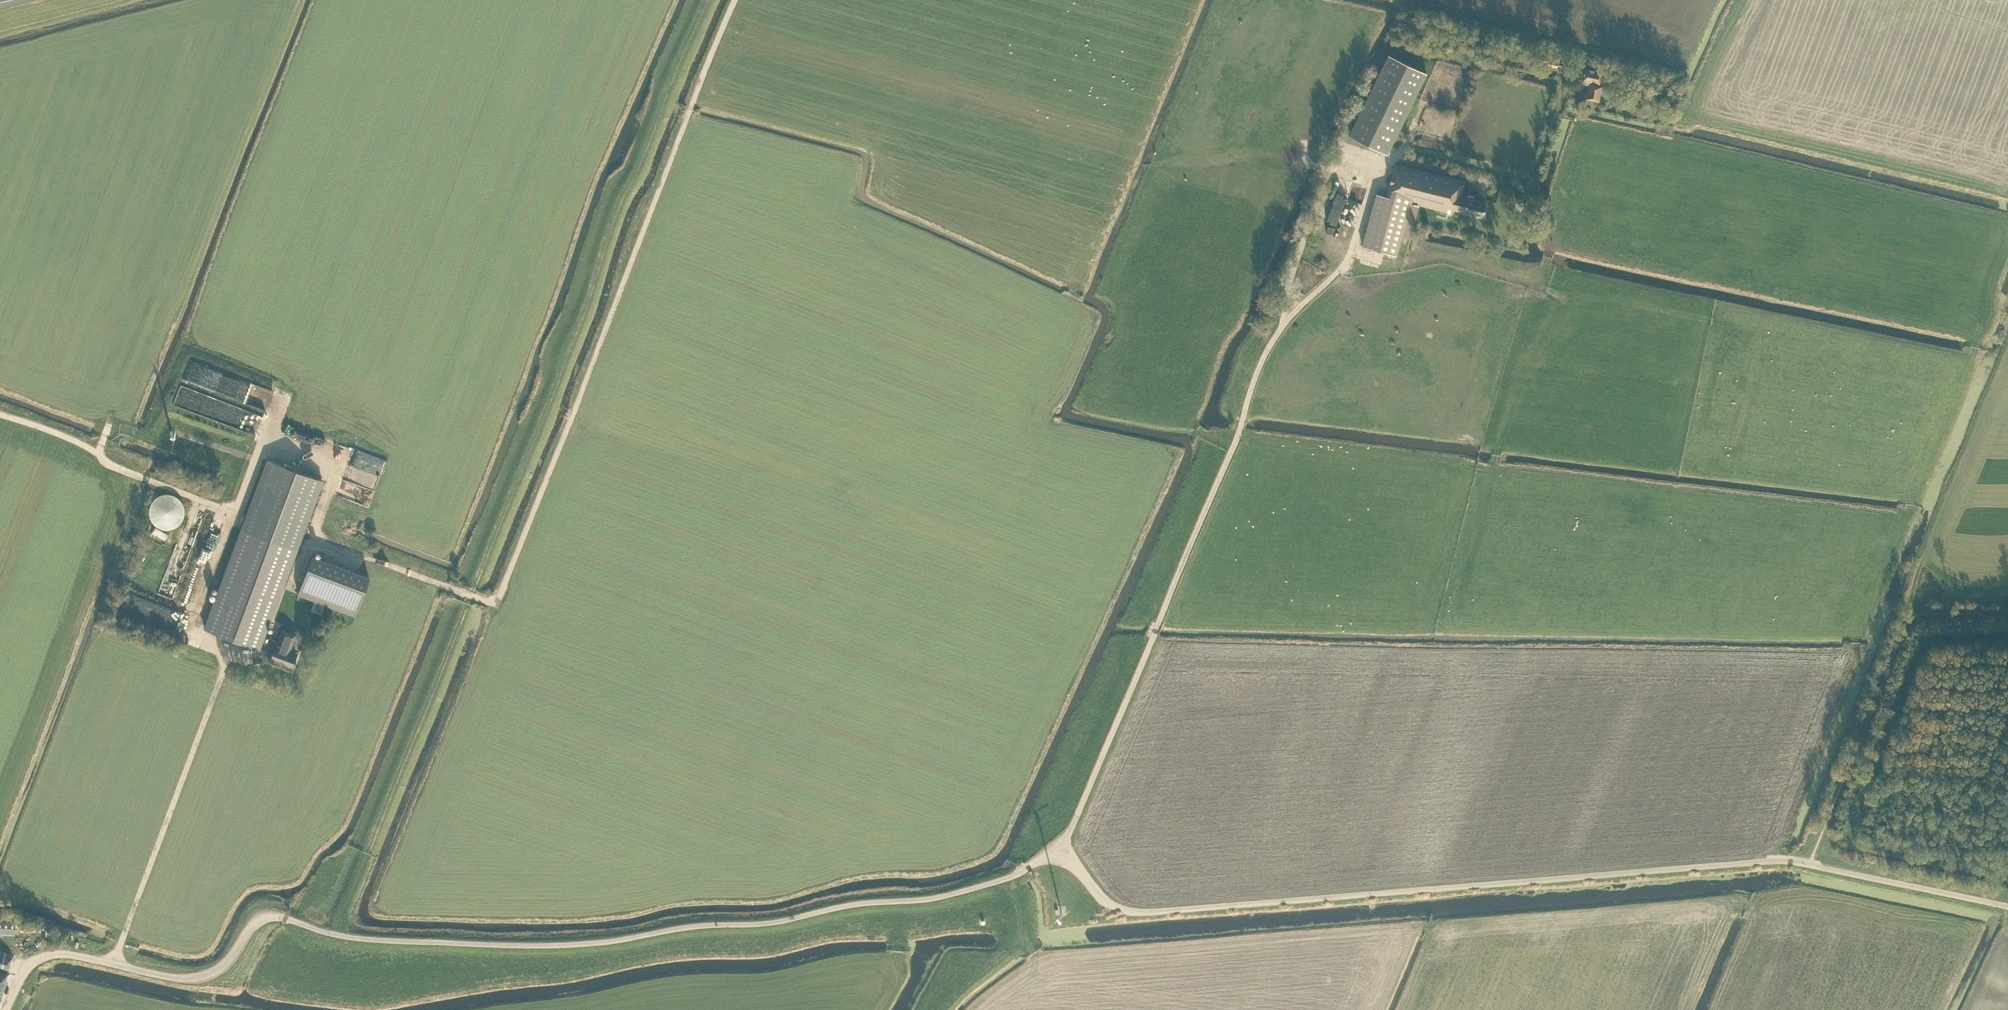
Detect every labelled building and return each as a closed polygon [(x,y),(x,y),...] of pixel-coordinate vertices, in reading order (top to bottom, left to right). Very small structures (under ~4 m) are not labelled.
[(1559,57),(1560,51),(1552,49),(1551,55),(1550,55),(1548,65),(1556,67),(1559,57)] [(1531,58),(1547,62),(1548,57),(1532,54),(1531,58)] [(1388,154),(1427,74),(1389,55),(1349,135),(1388,154)] [(1564,58),(1562,68),(1570,70),(1572,60),(1564,58)] [(1579,96),(1598,101),(1602,86),(1599,85),(1602,72),(1585,68),(1582,84),(1589,86),(1587,93),(1580,91),(1579,96)] [(1398,256),(1412,203),(1453,213),(1454,209),(1483,217),(1486,203),(1461,197),(1465,181),(1453,178),(1395,164),(1386,196),(1376,193),(1362,246),(1398,256)] [(181,382),(174,403),(232,423),(239,403),(181,382)] [(296,550),(323,481),(266,460),(240,529),(248,532),(211,632),(258,649),(259,647),(273,653),(269,661),(291,669),(296,654),(284,649),(286,644),(263,636),(296,550)] [(180,528),(186,496),(162,492),(155,523),(180,528)] [(305,553),(291,591),(354,615),(368,578),(305,553)] [(2,933),(3,929),(15,930),(15,922),(0,921),(0,933),(2,933)] [(12,955),(0,952),(0,998),(12,955)]
